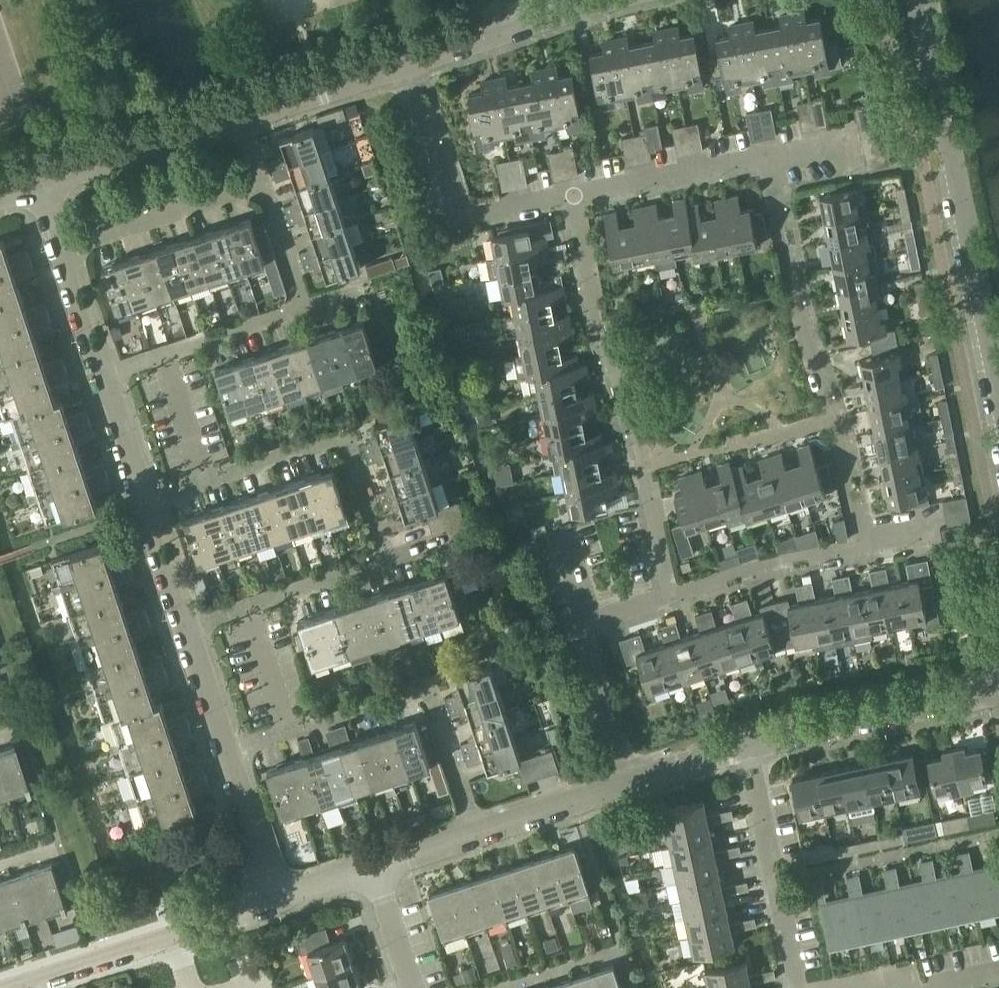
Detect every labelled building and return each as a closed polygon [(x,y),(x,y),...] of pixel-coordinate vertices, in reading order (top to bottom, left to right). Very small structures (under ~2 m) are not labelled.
[(841,63),(837,42),(825,44),(820,17),(806,20),(804,10),(792,12),(801,60),(813,58),(815,69),(841,63)] [(781,25),(768,28),(777,75),(792,72),(790,62),(801,60),(792,12),(779,15),(781,25)] [(753,20),(740,23),(750,70),(762,68),(764,78),(777,75),(768,28),(755,30),(753,20)] [(719,51),(709,53),(713,76),(724,74),(726,85),(741,82),(739,72),(750,70),(740,23),(728,25),(730,35),(716,38),(719,51)] [(678,26),(665,28),(675,75),(686,73),(688,83),(703,80),(702,78),(713,76),(709,53),(698,56),(693,32),(680,35),(678,26)] [(655,40),(641,42),(651,90),(666,87),(664,77),(675,75),(665,28),(653,31),(655,40)] [(627,36),(614,38),(624,85),(635,83),(637,93),(651,90),(641,42),(629,45),(627,36)] [(624,85),(614,38),(602,41),(604,50),(590,53),(600,100),(614,98),(612,88),(624,85)] [(556,64),(544,67),(554,115),(565,112),(567,122),(582,119),(572,71),(558,74),(556,64)] [(534,79),(520,82),(530,129),(544,126),(542,117),(554,115),(544,67),(532,70),(534,79)] [(494,77),(493,78),(502,124),(514,122),(516,132),(530,129),(520,82),(507,84),(505,75),(494,77)] [(502,124),(493,78),(481,80),(483,89),(468,92),(478,139),(494,136),(492,127),(494,126),(502,124)] [(822,97),(810,100),(815,127),(827,125),(825,113),(822,97)] [(815,127),(810,100),(797,102),(800,117),(802,130),(815,127)] [(854,108),(856,119),(881,114),(880,111),(886,110),(884,102),(854,108)] [(318,114),(321,124),(322,124),(346,116),(343,106),(318,114)] [(771,107),(758,110),(764,138),(776,135),(774,122),(771,107)] [(764,138),(758,110),(746,113),(751,140),(764,138)] [(881,114),(856,119),(859,131),(883,127),(881,114)] [(640,133),(634,134),(639,162),(652,159),(650,150),(656,149),(656,146),(663,145),(658,122),(645,124),(645,126),(639,128),(640,133)] [(698,122),(685,124),(690,152),(703,149),(700,136),(698,122)] [(330,147),(322,124),(321,124),(282,137),(286,148),(280,150),(281,154),(270,158),(272,166),(330,147)] [(690,152),(685,124),(672,127),(675,142),(678,154),(690,152)] [(859,131),(861,144),(885,139),(883,127),(859,131)] [(639,162),(634,134),(622,137),(624,151),(627,164),(639,162)] [(573,146),(561,149),(566,176),(578,173),(576,160),(573,146)] [(294,173),(298,184),(330,174),(330,173),(337,170),(330,148),(272,167),(275,175),(287,171),(288,175),(294,173)] [(566,176),(561,149),(548,151),(551,165),(554,178),(566,176)] [(522,156),(509,158),(515,186),(527,183),(524,170),(522,156)] [(515,186),(509,158),(497,161),(500,174),(502,188),(515,186)] [(285,204),(288,214),(338,197),(330,174),(298,184),(301,194),(295,196),(297,200),(285,204)] [(819,194),(824,218),(858,211),(856,198),(860,197),(858,186),(819,194)] [(895,188),(898,203),(908,201),(904,186),(895,188)] [(738,194),(728,196),(737,248),(757,244),(756,237),(767,235),(763,215),(762,210),(756,211),(754,206),(750,207),(750,206),(741,208),(738,194)] [(675,212),(668,214),(676,251),(694,248),(686,204),(687,204),(685,196),(672,198),(675,212)] [(717,212),(710,214),(717,252),(737,248),(728,196),(715,199),(717,212)] [(309,220),(313,232),(352,218),(350,213),(344,215),(338,197),(288,214),(290,222),(302,218),(304,221),(309,220)] [(898,203),(903,226),(912,225),(908,201),(898,203)] [(656,202),(646,204),(656,255),(676,251),(668,214),(659,216),(656,202)] [(698,202),(687,204),(686,204),(694,248),(696,256),(717,252),(710,214),(700,216),(698,202)] [(635,220),(628,221),(636,259),(656,255),(646,204),(633,206),(635,220)] [(374,212),(379,227),(393,222),(388,208),(374,212)] [(636,259),(628,221),(619,223),(616,209),(604,212),(614,263),(636,259)] [(824,218),(828,241),(867,234),(865,223),(861,224),(858,211),(824,218)] [(251,217),(233,223),(251,276),(269,270),(251,217)] [(300,250),(303,260),(353,244),(347,224),(353,222),(352,218),(313,232),(316,241),(310,242),(312,247),(300,250)] [(491,234),(495,254),(495,255),(547,245),(544,233),(550,232),(548,220),(517,226),(514,230),(491,234)] [(233,223),(215,229),(233,282),(251,276),(233,223)] [(903,226),(908,251),(917,249),(912,225),(903,226)] [(215,229),(197,235),(214,288),(233,282),(215,229)] [(828,241),(834,266),(878,257),(875,243),(870,244),(867,234),(828,241)] [(197,235),(179,242),(196,294),(214,288),(197,235)] [(32,260),(28,248),(10,254),(4,238),(0,239),(0,270),(32,260)] [(179,242),(160,248),(178,301),(196,294),(179,242)] [(353,244),(303,260),(306,268),(318,264),(319,268),(324,266),(328,277),(360,266),(353,244)] [(490,277),(499,275),(536,268),(535,260),(549,257),(547,245),(495,255),(495,254),(485,256),(490,277)] [(160,248),(142,254),(160,307),(178,301),(160,248)] [(917,249),(908,251),(911,267),(920,265),(917,249)] [(142,254),(124,260),(141,313),(160,307),(142,254)] [(397,266),(394,255),(367,264),(370,275),(397,266)] [(834,266),(838,289),(877,282),(875,270),(880,269),(878,257),(834,266)] [(22,292),(17,277),(36,271),(32,260),(0,270),(0,300),(22,292)] [(141,313),(124,260),(104,266),(121,320),(141,313)] [(440,267),(430,270),(435,288),(445,286),(440,267)] [(504,296),(510,295),(563,284),(561,272),(538,276),(536,268),(499,275),(503,293),(504,296)] [(914,282),(917,297),(926,295),(923,280),(914,282)] [(838,289),(843,312),(877,305),(875,292),(879,291),(877,282),(838,289)] [(510,295),(514,315),(553,307),(551,298),(566,295),(563,284),(510,295)] [(736,286),(737,296),(746,295),(745,285),(736,286)] [(452,286),(439,288),(442,307),(467,302),(466,294),(454,296),(452,286)] [(49,313),(45,301),(27,307),(22,292),(0,300),(0,329),(49,313)] [(926,295),(917,297),(921,314),(930,312),(926,295)] [(250,305),(240,308),(243,317),(253,314),(250,305)] [(870,332),(872,344),(897,340),(894,327),(886,329),(884,317),(880,318),(877,305),(843,312),(848,337),(870,332)] [(514,315),(518,334),(571,324),(569,312),(554,315),(553,307),(514,315)] [(40,346),(34,330),(53,325),(49,313),(0,329),(0,358),(40,346)] [(461,315),(451,317),(453,326),(463,324),(461,315)] [(365,319),(346,325),(363,378),(382,372),(365,319)] [(518,334),(522,354),(561,346),(560,338),(574,335),(571,324),(518,334)] [(109,327),(112,340),(122,337),(118,325),(109,327)] [(346,325),(327,331),(345,384),(363,378),(346,325)] [(327,331),(309,337),(326,390),(345,384),(327,331)] [(309,337),(291,343),(309,396),(326,390),(309,337)] [(475,337),(462,339),(463,345),(476,342),(475,337)] [(861,358),(866,383),(900,377),(897,363),(901,362),(899,351),(897,340),(872,344),(874,356),(861,358)] [(291,343),(272,349),(290,402),(309,396),(291,343)] [(67,367),(63,355),(44,361),(40,346),(0,358),(0,388),(67,367)] [(519,376),(526,375),(526,374),(579,363),(577,351),(563,354),(561,346),(522,354),(514,356),(519,376)] [(272,349),(254,355),(272,408),(290,402),(272,349)] [(929,354),(932,370),(940,368),(938,352),(929,354)] [(462,357),(463,366),(478,364),(477,354),(462,357)] [(254,355),(236,361),(254,414),(272,408),(254,355)] [(254,414),(236,361),(217,367),(235,420),(254,414)] [(530,394),(538,393),(577,385),(575,377),(590,374),(587,361),(579,363),(526,374),(526,375),(530,394)] [(11,416),(63,399),(62,397),(57,399),(52,385),(71,379),(67,367),(0,388),(0,399),(6,418),(11,416)] [(940,368),(932,370),(935,386),(944,384),(940,368)] [(866,383),(870,406),(908,399),(906,388),(902,389),(900,377),(866,383)] [(541,411),(542,413),(594,402),(592,390),(579,393),(577,385),(538,393),(541,411)] [(412,400),(415,410),(441,402),(438,392),(412,400)] [(870,406),(875,430),(909,424),(918,422),(916,410),(922,408),(920,398),(909,400),(908,399),(870,406)] [(12,440),(12,444),(90,419),(86,407),(68,413),(63,399),(11,416),(18,438),(12,440)] [(938,401),(941,417),(950,416),(946,399),(938,401)] [(542,415),(546,433),(585,425),(583,417),(597,414),(594,402),(542,413),(542,415)] [(491,403),(478,406),(482,425),(495,422),(491,403)] [(364,444),(366,452),(417,436),(410,412),(376,423),(380,434),(374,436),(376,440),(364,444)] [(950,416),(941,417),(944,433),(953,431),(950,416)] [(21,445),(28,468),(80,452),(76,437),(94,431),(90,419),(12,444),(14,448),(21,445)] [(875,430),(880,453),(918,446),(916,435),(912,436),(909,424),(875,430)] [(550,451),(550,453),(603,442),(602,441),(600,430),(586,433),(585,425),(546,433),(550,451)] [(388,460),(391,470),(432,457),(431,453),(423,455),(417,436),(366,452),(370,461),(381,458),(383,462),(388,460)] [(554,473),(561,471),(600,464),(598,455),(613,452),(610,440),(602,441),(603,442),(550,453),(551,455),(554,473)] [(801,460),(794,462),(805,499),(826,492),(825,488),(834,485),(828,459),(816,462),(810,442),(797,446),(801,460)] [(880,453),(885,478),(918,471),(916,458),(920,457),(918,446),(880,453)] [(948,448),(951,464),(959,463),(956,447),(948,448)] [(782,451),(770,455),(786,505),(805,499),(794,462),(786,465),(782,451)] [(29,494),(30,498),(108,472),(104,460),(85,466),(80,452),(28,468),(36,492),(29,494)] [(762,472),(754,475),(766,511),(786,505),(770,455),(758,459),(762,472)] [(379,490),(382,500),(432,483),(426,464),(434,461),(432,457),(391,470),(395,481),(389,482),(390,486),(379,490)] [(713,480),(725,516),(728,527),(747,520),(746,518),(744,510),(744,509),(730,468),(732,467),(729,460),(717,464),(721,477),(713,480)] [(959,463),(951,464),(954,480),(962,478),(959,463)] [(565,490),(565,492),(618,481),(616,469),(601,472),(600,464),(561,471),(565,490)] [(743,464),(732,467),(730,468),(744,509),(744,510),(746,518),(766,511),(754,475),(747,477),(743,464)] [(334,468),(314,475),(332,528),(351,522),(334,468)] [(702,469),(690,473),(706,522),(725,516),(713,480),(706,482),(702,469)] [(918,471),(885,478),(890,502),(928,494),(926,482),(921,484),(918,471)] [(108,472),(30,498),(32,501),(38,499),(46,522),(98,506),(93,490),(111,484),(108,472)] [(706,522),(690,473),(678,476),(682,489),(674,492),(684,524),(672,527),(682,558),(695,554),(687,528),(706,522)] [(496,476),(498,485),(513,483),(512,474),(496,476)] [(314,475),(297,480),(314,534),(332,528),(314,475)] [(297,480),(278,486),(296,540),(314,534),(297,480)] [(618,481),(565,492),(566,494),(570,512),(577,511),(579,523),(596,517),(594,507),(608,504),(606,496),(621,493),(618,481)] [(406,517),(426,510),(440,506),(432,483),(382,500),(384,508),(396,504),(398,508),(403,507),(406,517)] [(278,486),(260,492),(278,546),(296,540),(278,486)] [(260,492),(242,498),(260,552),(278,546),(260,492)] [(942,500),(944,513),(970,508),(968,495),(942,500)] [(242,498),(224,504),(241,558),(260,552),(242,498)] [(426,510),(430,522),(462,511),(458,500),(440,506),(426,510)] [(224,504),(206,510),(223,564),(241,558),(224,504)] [(465,511),(468,522),(478,519),(475,508),(465,511)] [(947,526),(964,522),(973,520),(970,508),(944,513),(947,526)] [(223,564),(206,510),(186,517),(203,570),(223,564)] [(462,511),(430,522),(434,533),(466,522),(462,511)] [(845,518),(833,522),(839,539),(849,537),(847,528),(845,518)] [(964,522),(947,526),(940,527),(942,539),(942,540),(967,534),(964,522)] [(532,528),(535,538),(548,534),(545,524),(532,528)] [(816,528),(796,534),(800,547),(820,543),(816,528)] [(796,534),(778,541),(780,551),(800,547),(796,534)] [(52,585),(54,589),(131,564),(127,552),(109,558),(103,542),(52,559),(60,583),(52,585)] [(739,553),(729,556),(719,559),(722,568),(732,565),(742,561),(739,553)] [(309,562),(313,573),(323,570),(320,559),(309,562)] [(902,581),(910,623),(930,619),(931,625),(944,622),(931,559),(908,563),(910,579),(902,581)] [(689,560),(680,563),(683,572),(692,569),(689,560)] [(42,564),(31,568),(33,576),(44,572),(42,564)] [(63,590),(71,613),(122,596),(117,582),(135,575),(131,564),(54,589),(55,593),(63,590)] [(459,567),(448,570),(456,596),(459,605),(470,601),(468,596),(459,567)] [(887,567),(879,569),(892,635),(895,634),(894,626),(910,623),(902,581),(890,583),(887,567)] [(874,586),(864,588),(873,630),(886,628),(888,635),(892,635),(879,569),(871,570),(874,586)] [(448,570),(428,577),(446,630),(465,623),(459,605),(456,596),(448,570)] [(851,574),(843,576),(856,642),(874,638),(873,630),(864,588),(854,590),(851,574)] [(836,594),(828,596),(837,645),(856,642),(843,576),(833,578),(836,594)] [(428,577),(410,583),(428,636),(446,630),(428,577)] [(813,582),(806,583),(818,641),(819,649),(837,645),(828,596),(817,598),(813,582)] [(410,583),(392,589),(409,642),(428,636),(410,583)] [(777,600),(775,600),(787,647),(790,646),(818,641),(806,583),(797,585),(800,602),(791,604),(790,597),(777,600)] [(247,584),(237,587),(240,597),(250,594),(247,584)] [(392,589),(374,595),(392,648),(409,642),(392,589)] [(370,596),(355,601),(373,654),(392,648),(374,595),(370,596)] [(70,638),(72,642),(149,616),(145,605),(127,611),(122,596),(71,613),(78,636),(70,638)] [(749,598),(741,601),(761,664),(765,663),(762,656),(787,647),(775,600),(762,604),(764,610),(754,613),(749,598)] [(338,607),(355,660),(358,667),(375,661),(373,654),(355,601),(338,607)] [(738,619),(728,622),(741,663),(755,658),(757,666),(761,664),(741,601),(732,604),(738,619)] [(338,607),(319,613),(337,666),(355,660),(338,607)] [(713,610),(705,612),(726,676),(729,675),(726,668),(741,663),(728,622),(718,626),(713,610)] [(702,631),(692,634),(705,674),(718,670),(721,678),(726,676),(705,612),(697,615),(702,631)] [(309,646),(317,672),(337,666),(319,613),(300,619),(304,631),(298,633),(303,648),(309,646)] [(81,643),(88,666),(139,649),(134,634),(153,628),(149,616),(72,642),(73,646),(81,643)] [(683,637),(677,621),(670,624),(690,688),(694,687),(691,679),(705,674),(692,634),(683,637)] [(666,643),(657,646),(670,686),(682,682),(685,689),(690,688),(670,624),(661,627),(666,643)] [(641,633),(621,639),(628,662),(639,659),(650,692),(653,700),(657,699),(654,691),(670,686),(657,646),(646,649),(641,633)] [(495,644),(481,648),(483,656),(497,651),(495,644)] [(489,654),(492,665),(494,664),(524,655),(521,644),(497,652),(494,653),(489,654)] [(88,692),(89,695),(167,670),(163,658),(144,664),(139,649),(88,666),(96,689),(88,692)] [(914,651),(906,652),(907,655),(908,660),(916,659),(915,654),(914,651)] [(446,692),(450,705),(500,688),(492,665),(459,676),(462,683),(457,685),(458,688),(446,692)] [(106,721),(113,718),(157,703),(157,702),(152,687),(170,681),(167,670),(89,695),(90,699),(98,696),(106,721)] [(471,712),(474,723),(515,710),(513,705),(506,707),(500,688),(450,705),(452,714),(464,710),(465,714),(471,712)] [(113,744),(114,748),(190,722),(186,710),(167,717),(161,701),(157,702),(157,703),(113,718),(120,741),(113,744)] [(461,739),(465,751),(515,735),(509,716),(516,714),(515,710),(474,723),(477,730),(472,732),(473,735),(461,739)] [(416,721),(396,728),(413,780),(434,774),(416,721)] [(123,748),(131,772),(179,755),(174,741),(194,734),(190,722),(114,748),(115,751),(123,748)] [(396,728),(379,733),(396,786),(413,780),(396,728)] [(379,733),(361,739),(378,792),(396,786),(379,733)] [(515,735),(465,751),(468,760),(471,759),(472,764),(486,759),(490,770),(518,761),(524,782),(527,781),(536,778),(529,757),(522,759),(515,735)] [(361,739),(343,745),(360,798),(378,792),(361,739)] [(0,750),(0,771),(9,798),(31,791),(28,784),(27,784),(14,745),(0,750)] [(343,745),(325,751),(342,804),(360,798),(343,745)] [(966,747),(954,750),(964,791),(975,789),(974,783),(989,780),(982,749),(967,752),(966,747)] [(553,749),(541,753),(548,774),(558,771),(560,770),(553,749)] [(964,791),(954,750),(945,752),(946,757),(931,760),(937,791),(953,788),(954,793),(964,791)] [(325,751),(306,757),(326,819),(344,813),(342,804),(325,751)] [(541,753),(529,757),(536,778),(548,774),(541,753)] [(913,753),(889,759),(897,795),(921,790),(913,753)] [(130,797),(131,801),(207,776),(203,764),(184,770),(179,755),(131,772),(138,795),(130,797)] [(288,763),(304,816),(305,816),(308,825),(326,819),(306,757),(288,763)] [(889,759),(865,764),(873,800),(897,795),(889,759)] [(287,822),(304,816),(288,763),(269,769),(276,788),(287,822)] [(865,764),(842,769),(850,805),(851,814),(875,809),(873,800),(865,764)] [(842,769),(818,774),(826,810),(850,805),(842,769)] [(9,798),(0,771),(0,802),(9,798)] [(826,810),(818,774),(794,779),(801,816),(826,810)] [(207,776),(131,801),(133,804),(140,802),(148,826),(197,809),(192,793),(210,787),(207,776)] [(664,808),(668,827),(708,818),(708,814),(705,799),(664,808)] [(734,817),(733,809),(720,812),(722,820),(734,817)] [(995,810),(968,816),(971,828),(998,822),(995,810)] [(720,812),(708,814),(708,818),(709,822),(722,820),(720,812)] [(628,816),(616,819),(619,834),(631,831),(628,816)] [(971,828),(968,816),(944,821),(946,833),(971,828)] [(668,827),(672,845),(712,836),(709,822),(708,818),(668,827)] [(904,829),(905,833),(906,842),(938,835),(935,822),(904,829)] [(401,825),(392,828),(395,837),(404,834),(401,825)] [(905,833),(881,838),(883,847),(906,842),(905,833)] [(672,845),(675,862),(716,854),(715,850),(712,836),(672,845)] [(361,840),(364,847),(373,844),(370,837),(361,840)] [(881,838),(858,843),(860,852),(883,847),(881,838)] [(352,841),(345,843),(347,851),(355,849),(352,841)] [(858,843),(834,848),(836,857),(860,852),(858,843)] [(836,857),(834,848),(833,844),(801,851),(804,862),(804,864),(836,857)] [(742,853),(740,845),(728,847),(729,855),(742,853)] [(575,846),(555,852),(571,900),(591,894),(575,846)] [(987,867),(996,911),(998,911),(998,846),(995,846),(998,864),(987,867)] [(715,850),(716,854),(717,858),(729,855),(728,847),(715,850)] [(555,852),(533,860),(549,907),(571,900),(555,852)] [(971,852),(964,853),(978,915),(996,911),(987,867),(975,870),(971,852)] [(962,872),(950,875),(960,919),(978,915),(964,853),(958,854),(962,872)] [(675,862),(679,880),(720,872),(717,858),(716,854),(675,862)] [(533,860),(514,866),(529,914),(549,907),(533,860)] [(934,860),(928,861),(942,923),(960,919),(950,875),(938,878),(934,860)] [(926,880),(913,883),(923,927),(942,923),(928,861),(922,862),(926,880)] [(52,864),(32,870),(47,916),(68,909),(66,902),(65,902),(52,864)] [(494,872),(492,873),(508,921),(529,914),(514,866),(494,872)] [(897,868),(891,869),(905,931),(923,927),(913,883),(901,886),(897,868)] [(889,888),(876,891),(886,935),(905,931),(891,869),(885,870),(889,888)] [(32,870),(12,877),(27,923),(47,916),(32,870)] [(679,880),(683,898),(723,890),(723,886),(720,872),(679,880)] [(492,873),(471,880),(487,928),(494,925),(508,921),(492,873)] [(639,876),(630,877),(626,878),(630,890),(641,888),(639,876)] [(860,876),(854,877),(868,939),(886,935),(876,891),(864,893),(860,876)] [(0,881),(0,907),(7,929),(27,923),(12,877),(0,881)] [(852,896),(840,898),(849,943),(868,939),(854,877),(848,878),(852,896)] [(471,880),(451,886),(467,934),(487,928),(471,880)] [(750,889),(748,880),(735,883),(737,891),(750,889)] [(723,886),(723,890),(724,894),(737,891),(735,883),(723,886)] [(849,943),(840,898),(828,901),(824,883),(816,885),(830,947),(849,943)] [(467,934),(451,886),(430,893),(446,941),(467,934)] [(645,888),(633,890),(637,907),(648,905),(645,888)] [(683,898),(687,917),(727,908),(724,894),(723,890),(683,898)] [(645,906),(637,908),(640,919),(648,917),(645,906)] [(687,917),(691,935),(731,927),(730,922),(727,908),(687,917)] [(757,926),(756,917),(743,919),(745,929),(757,926)] [(730,922),(731,927),(732,931),(745,929),(743,919),(730,922)] [(310,950),(317,973),(353,961),(345,937),(332,941),(327,925),(296,935),(302,952),(310,950)] [(731,927),(691,935),(694,954),(735,945),(732,931),(731,927)] [(557,938),(547,941),(551,952),(561,949),(557,938)] [(513,947),(503,950),(508,966),(518,962),(513,947)] [(705,967),(709,985),(750,976),(750,972),(746,958),(705,967)] [(361,987),(353,961),(317,973),(322,987),(357,987),(361,987)] [(593,971),(598,987),(622,987),(614,964),(593,971)] [(463,970),(454,973),(457,982),(478,976),(474,965),(462,968),(463,970)] [(774,967),(762,970),(764,978),(776,976),(774,967)] [(762,970),(750,972),(750,976),(752,981),(764,978),(762,970)] [(573,978),(576,987),(598,987),(593,971),(573,978)] [(710,987),(753,987),(752,981),(750,976),(709,985),(710,987)] [(552,984),(554,987),(576,987),(573,978),(552,984)]
